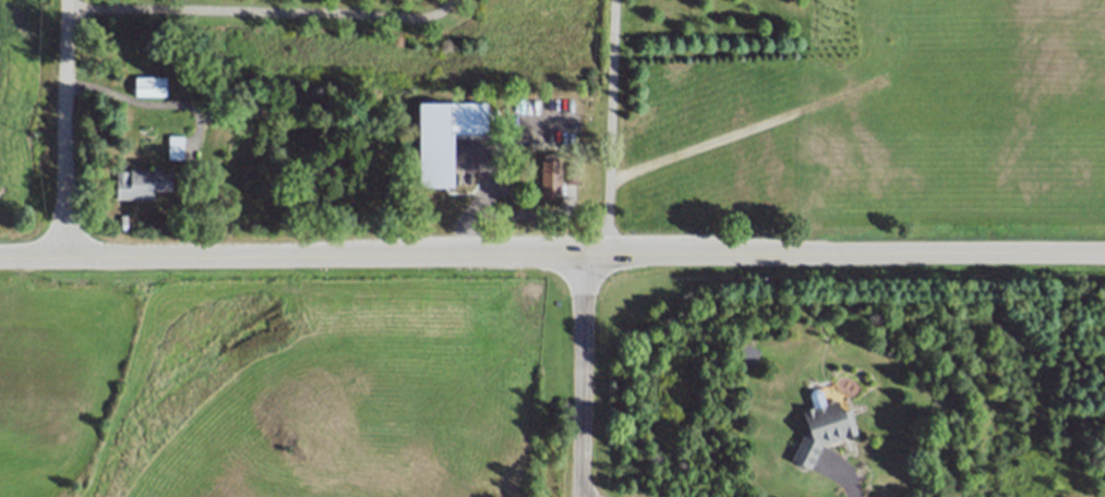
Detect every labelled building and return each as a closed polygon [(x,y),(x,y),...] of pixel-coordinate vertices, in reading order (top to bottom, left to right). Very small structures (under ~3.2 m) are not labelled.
[(134,76),(168,76),(168,95),(134,95),(134,76)] [(435,132),(437,100),(489,102),(487,135),(463,133),(461,146),(449,145),(449,133),(435,132)] [(169,135),(187,135),(185,159),(168,158),(169,135)] [(541,160),(545,160),(545,154),(561,154),(561,171),(562,171),(562,185),(560,184),(558,194),(554,194),(554,199),(538,199),(538,192),(540,192),(541,160)] [(566,162),(577,163),(576,183),(565,183),(566,162)] [(116,198),(117,170),(127,170),(127,175),(131,175),(131,168),(156,169),(156,174),(173,174),(173,190),(153,190),(153,199),(116,198)] [(749,370),(758,355),(741,345),(733,361),(749,370)] [(821,444),(809,469),(790,461),(804,433),(802,427),(808,425),(804,410),(813,407),(809,393),(812,388),(817,388),(820,390),(825,403),(837,400),(841,413),(851,410),(858,434),(848,438),(846,435),(821,444)]
